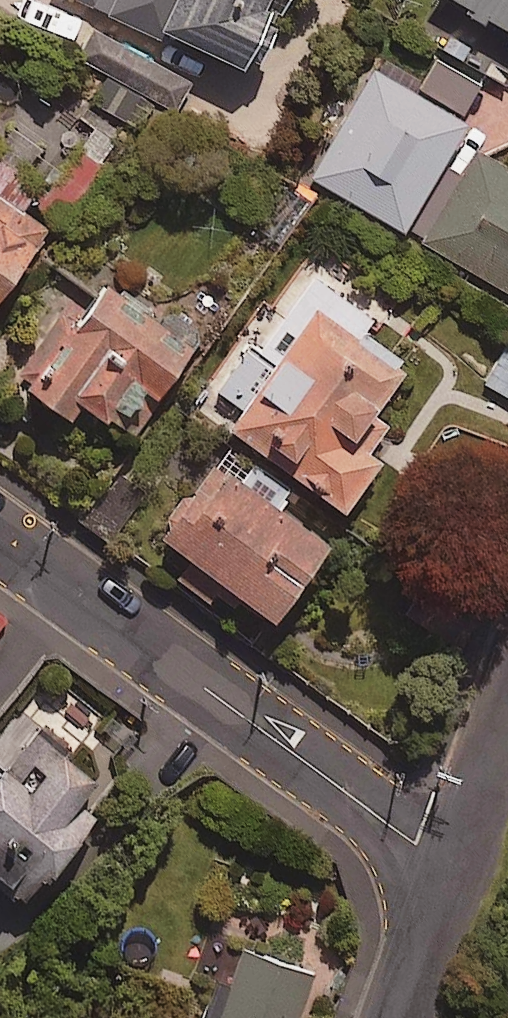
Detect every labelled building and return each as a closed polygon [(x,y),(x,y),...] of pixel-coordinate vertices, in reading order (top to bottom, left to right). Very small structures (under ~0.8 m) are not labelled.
[(274,0),(75,0),(242,83),(270,25),(263,22),(274,0)] [(507,42),(507,0),(437,0),(507,42)] [(190,88),(92,34),(76,63),(106,79),(92,105),(139,131),(153,106),(175,117),(190,88)] [(479,88),(435,63),(418,93),(462,118),(479,88)] [(465,130),(371,74),(308,183),(402,238),(465,130)] [(472,153),(419,243),(507,295),(507,174),(472,153)] [(0,180),(0,303),(49,237),(19,215),(29,201),(0,180)] [(192,358),(104,293),(74,333),(57,321),(7,387),(66,431),(77,416),(106,437),(117,422),(127,429),(147,401),(156,407),(192,358)] [(352,453),(404,378),(316,316),(230,440),(345,520),(378,471),(352,453)] [(485,393),(507,402),(507,336),(485,393)] [(327,555),(275,519),(292,494),(251,466),(233,491),(211,475),(154,559),(270,638),(327,555)] [(30,737),(0,773),(0,894),(27,917),(96,834),(77,818),(97,794),(30,737)] [(243,949),(225,997),(211,992),(202,1017),(297,1017),(313,974),(243,949)]
